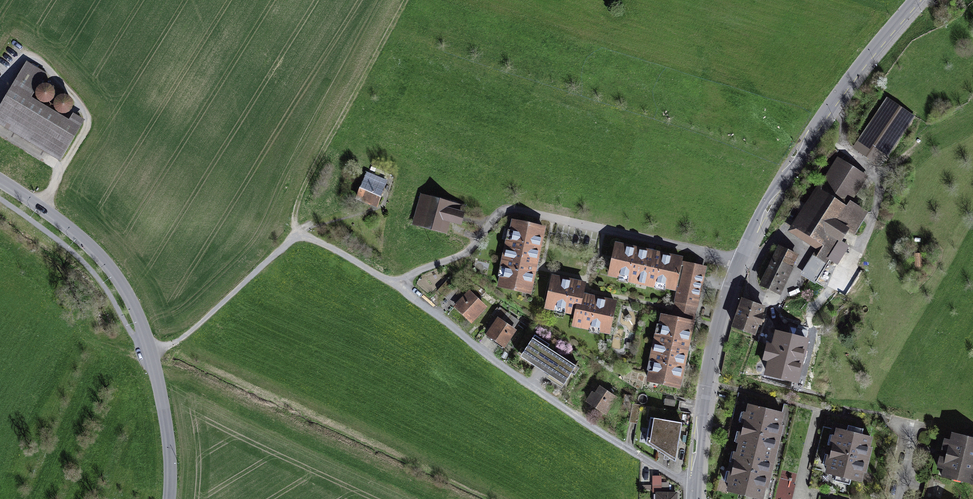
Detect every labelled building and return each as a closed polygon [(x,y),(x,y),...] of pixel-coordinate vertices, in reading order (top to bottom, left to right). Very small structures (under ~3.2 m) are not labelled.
[(0,111),(0,130),(60,165),(86,123),(72,115),(68,122),(31,100),(46,74),(28,63),(0,111)] [(38,91),(38,94),(39,97),(41,99),(44,101),(47,102),(50,102),(53,101),(56,98),(57,95),(58,92),(57,89),(56,86),(53,84),(50,83),(47,82),(44,83),(41,85),(39,88),(38,91)] [(56,102),(56,105),(57,108),(59,111),(61,113),(65,113),(68,113),(71,112),(73,110),(75,107),(76,104),(75,100),(73,97),(71,95),(68,94),(64,94),(61,95),(59,97),(57,99),(56,102)] [(917,120),(887,100),(853,151),(883,171),(917,120)] [(870,180),(837,160),(793,233),(823,251),(830,238),(843,246),(849,238),(855,241),(871,216),(854,206),(870,180)] [(356,202),(377,211),(389,184),(367,175),(356,202)] [(466,209),(421,197),(412,228),(457,241),(466,209)] [(532,299),(545,231),(510,224),(497,292),(532,299)] [(609,281),(677,295),(684,260),(616,246),(609,281)] [(761,290),(782,300),(800,258),(780,249),(761,290)] [(674,320),(696,325),(708,270),(686,265),(674,320)] [(587,285),(552,278),(545,314),(574,320),(572,331),(610,339),(617,304),(585,298),(587,285)] [(455,310),(472,327),(488,311),(471,294),(455,310)] [(732,333),(757,341),(767,311),(743,303),(732,333)] [(682,394),(696,325),(662,318),(648,387),(682,394)] [(517,334),(499,322),(487,340),(505,352),(517,334)] [(578,371),(533,343),(520,363),(565,392),(578,371)] [(587,405),(608,418),(619,401),(598,388),(587,405)] [(748,407),(729,496),(745,498),(768,498),(786,415),(748,407)] [(684,427),(654,423),(650,447),(676,464),(684,427)] [(826,475),(863,484),(874,440),(837,431),(826,475)] [(952,436),(942,480),(972,487),(972,440),(952,436)] [(793,481),(777,480),(776,498),(793,498),(793,481)]
